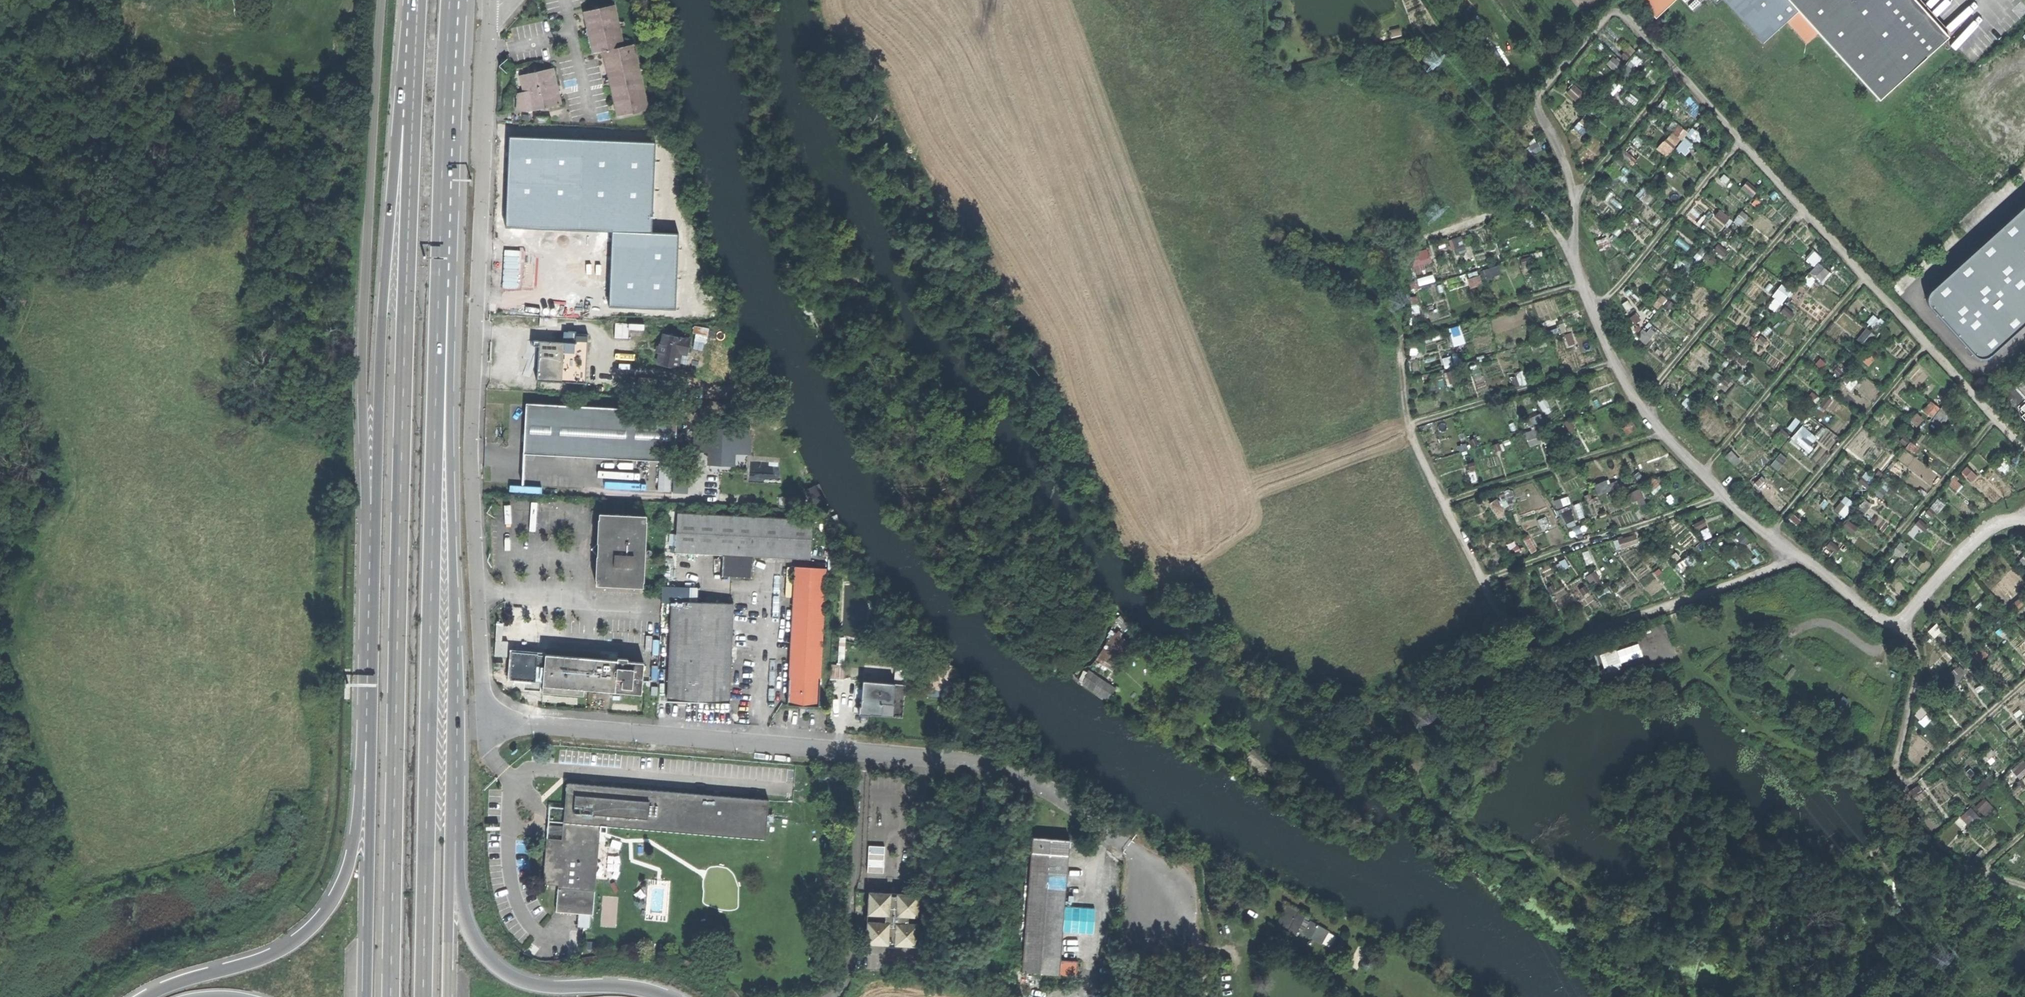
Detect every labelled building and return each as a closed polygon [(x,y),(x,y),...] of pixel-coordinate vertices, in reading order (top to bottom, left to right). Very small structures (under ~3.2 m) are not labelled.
[(1674,0),(1638,0),(1655,18),(1674,0)] [(1762,43),(1786,21),(1806,43),(1817,33),(1879,100),(1948,37),(1915,0),(1723,0),(1762,43)] [(1948,37),(1951,34),(1920,0),(1915,0),(1948,37)] [(614,5),(584,12),(593,54),(603,51),(618,117),(646,111),(632,45),(623,47),(614,5)] [(523,94),(527,113),(560,106),(553,70),(523,77),(527,93),(523,94)] [(517,113),(527,113),(523,94),(517,95),(517,113)] [(1680,124),(1657,147),(1666,156),(1689,132),(1680,124)] [(1686,154),(1691,146),(1683,141),(1678,148),(1686,154)] [(536,143),(534,202),(657,207),(659,148),(536,143)] [(505,221),(504,239),(670,246),(671,231),(672,208),(657,207),(534,202),(506,201),(505,221)] [(1931,290),(1929,293),(1928,305),(1975,358),(1988,357),(1990,355),(2024,324),(2024,205),(1931,290)] [(690,232),(671,231),(670,246),(673,246),(672,270),(688,270),(690,232)] [(1816,251),(1809,258),(1815,264),(1822,257),(1816,251)] [(1820,261),(1811,272),(1823,281),(1832,271),(1820,261)] [(513,283),(512,302),(696,311),(698,272),(514,264),(513,283)] [(1780,288),(1768,305),(1776,311),(1788,294),(1780,288)] [(1450,328),(1456,345),(1466,342),(1460,325),(1450,328)] [(568,332),(567,343),(575,343),(575,332),(568,332)] [(658,364),(678,369),(681,353),(687,354),(690,340),(664,335),(662,345),(660,344),(658,353),(660,354),(658,364)] [(537,381),(573,383),(575,343),(567,343),(538,342),(538,361),(537,381)] [(525,429),(524,453),(675,461),(678,411),(526,403),(525,429)] [(1806,451),(1819,438),(1805,425),(1792,437),(1806,451)] [(697,428),(696,447),(711,448),(710,461),(733,462),(733,449),(748,450),(749,430),(697,428)] [(1527,431),(1530,445),(1541,442),(1537,428),(1527,431)] [(660,489),(672,489),(672,464),(659,464),(660,489)] [(687,493),(689,481),(675,478),(673,490),(687,493)] [(1500,498),(1492,501),(1498,517),(1506,514),(1500,498)] [(1841,503),(1837,510),(1845,515),(1849,508),(1841,503)] [(679,512),(677,552),(724,555),(723,575),(737,576),(752,577),(753,557),(810,560),(812,519),(679,512)] [(647,515),(600,513),(598,549),(597,584),(644,586),(647,515)] [(1635,533),(1619,539),(1623,548),(1638,542),(1635,533)] [(2006,564),(1986,582),(2004,603),(2024,585),(2006,564)] [(795,566),(790,704),(802,705),(819,705),(825,567),(795,566)] [(663,599),(673,600),(688,600),(688,587),(663,585),(663,599)] [(697,701),(730,703),(734,603),(688,600),(673,600),(668,700),(697,701)] [(1639,657),(1634,643),(1600,653),(1606,671),(1624,666),(1622,662),(1639,657)] [(543,685),(543,691),(584,695),(584,688),(642,692),(643,679),(643,676),(644,662),(628,660),(628,657),(618,656),(618,660),(613,659),(611,659),(609,659),(546,654),(545,668),(542,668),(542,667),(540,666),(538,667),(537,669),(538,671),(540,672),(541,671),(544,672),(543,685)] [(832,664),(832,678),(846,678),(846,665),(832,664)] [(1109,700),(1118,687),(1091,669),(1082,682),(1109,700)] [(898,673),(897,682),(906,683),(906,674),(898,673)] [(880,715),(903,717),(906,683),(897,682),(862,680),(861,700),(859,700),(858,713),(880,715)] [(768,813),(769,801),(567,783),(566,809),(550,807),(549,814),(543,885),(559,886),(557,913),(578,915),(591,916),(593,916),(596,879),(599,844),(600,826),(620,828),(766,840),(767,827),(768,813)] [(794,803),(769,801),(768,813),(776,813),(793,815),(794,803)] [(1972,807),(1961,815),(1970,826),(1980,817),(1972,807)] [(1032,837),(1023,972),(1027,972),(1026,979),(1040,980),(1040,973),(1060,975),(1069,840),(1051,839),(1032,837)] [(890,893),(869,892),(868,914),(877,915),(877,922),(868,921),(867,943),(888,944),(889,941),(895,941),(894,944),(916,945),(917,923),(907,923),(908,916),(917,916),(918,897),(918,894),(897,893),(897,896),(890,896),(890,893)] [(1288,904),(1276,924),(1296,935),(1299,929),(1324,943),(1331,930),(1288,904)] [(590,928),(591,916),(578,915),(577,927),(590,928)]
